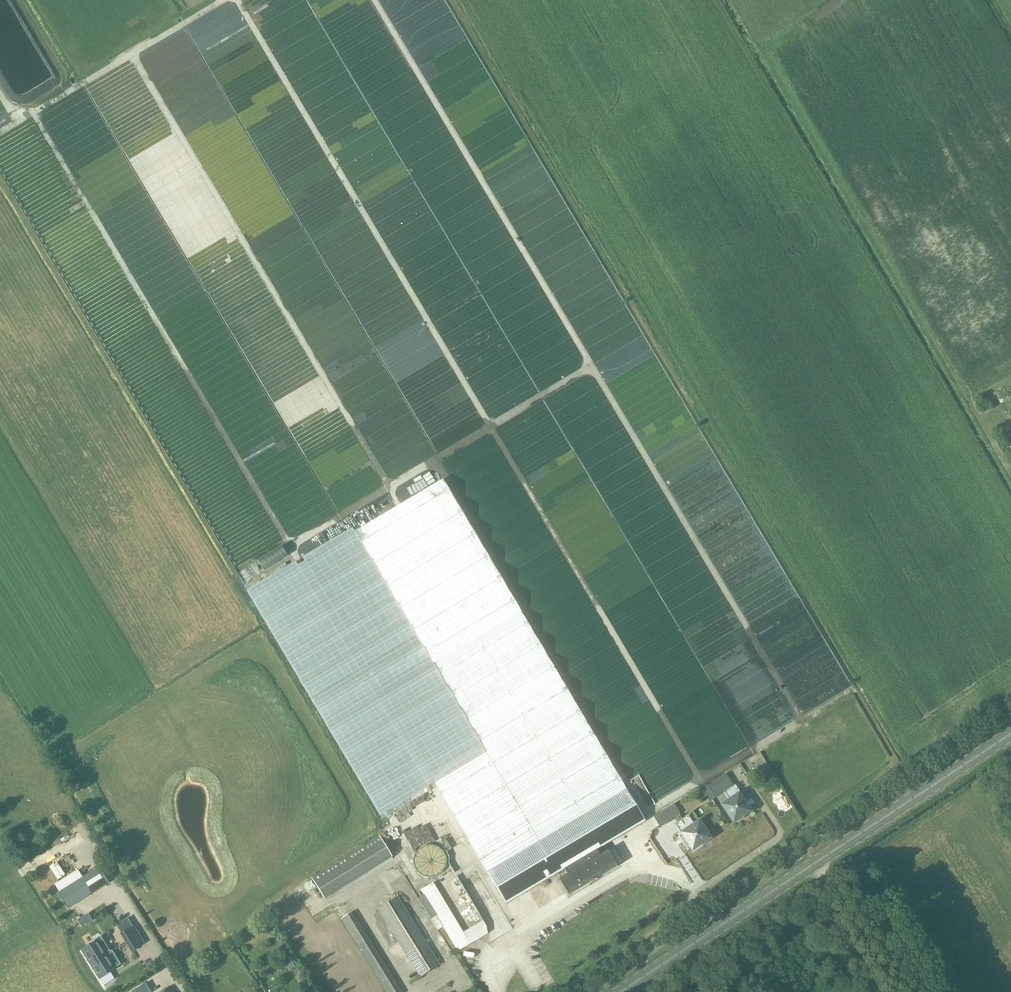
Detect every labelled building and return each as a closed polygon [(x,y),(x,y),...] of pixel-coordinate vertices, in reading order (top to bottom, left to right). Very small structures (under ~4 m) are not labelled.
[(186,24),(238,123),(285,98),(280,88),(280,90),(275,79),(268,80),(267,74),(275,70),(271,62),(262,64),(262,65),(258,67),(255,48),(245,49),(251,46),(248,40),(240,41),(253,34),(249,27),(246,27),(244,24),(243,16),(240,10),(232,11),(231,1),(226,4),(225,3),(186,24)] [(70,80),(61,85),(64,90),(73,85),(70,80)] [(226,186),(231,197),(241,192),(239,189),(269,173),(265,166),(226,186)] [(247,187),(238,192),(240,207),(232,211),(252,247),(284,229),(287,235),(299,229),(296,214),(310,239),(346,220),(324,224),(323,215),(342,204),(340,192),(328,194),(322,197),(318,190),(288,207),(269,173),(271,183),(247,187)] [(323,262),(283,284),(287,293),(281,296),(284,303),(314,286),(310,278),(326,269),(323,262)] [(251,294),(258,290),(254,283),(247,287),(251,294)] [(306,337),(340,320),(345,330),(346,329),(350,338),(357,335),(354,329),(359,327),(345,298),(328,306),(332,315),(303,329),(306,337)] [(255,344),(244,350),(271,402),(313,380),(307,370),(306,371),(296,352),(299,351),(288,331),(258,348),(255,344)] [(1001,426),(1010,444),(1010,428),(1008,423),(1001,426)] [(473,432),(476,438),(484,435),(482,429),(473,432)] [(627,790),(522,613),(444,481),(355,533),(353,529),(248,592),(381,816),(435,784),(488,873),(627,790)] [(258,559),(263,567),(287,553),(283,545),(258,559)] [(725,793),(734,786),(726,774),(709,786),(716,798),(725,792),(725,793)] [(646,822),(627,790),(488,873),(507,904),(558,874),(602,848),(646,822)] [(750,812),(739,795),(724,806),(734,822),(750,812)] [(681,814),(675,804),(654,816),(661,828),(669,823),(669,821),(681,814)] [(426,814),(420,821),(426,826),(432,820),(426,814)] [(68,815),(57,821),(66,837),(77,831),(68,815)] [(400,824),(405,834),(407,839),(414,836),(406,821),(400,824)] [(700,823),(683,834),(694,849),(710,838),(700,823)] [(325,900),(393,857),(380,836),(312,879),(325,900)] [(420,875),(425,877),(431,878),(437,877),(442,874),(445,869),(447,864),(447,858),(444,853),(441,849),(436,846),(430,845),(425,846),(420,849),(416,853),(414,859),(414,865),(416,870),(420,875)] [(605,853),(602,848),(558,874),(562,879),(560,880),(569,896),(590,884),(589,882),(597,877),(598,879),(618,867),(609,851),(605,853)] [(100,868),(82,879),(92,894),(109,883),(100,868)] [(404,878),(400,881),(406,888),(410,886),(404,878)] [(82,879),(60,893),(69,908),(92,894),(82,879)] [(488,934),(487,927),(483,922),(464,933),(434,883),(422,891),(459,952),(488,934)] [(441,966),(398,897),(378,909),(421,978),(441,966)] [(341,919),(386,991),(402,991),(352,912),(341,919)] [(78,920),(82,927),(93,920),(88,913),(78,920)] [(292,920),(295,925),(305,921),(303,915),(292,920)] [(117,931),(122,930),(120,919),(114,920),(117,931)] [(122,934),(127,943),(139,935),(134,927),(122,934)] [(139,935),(127,943),(132,951),(144,944),(139,935)] [(95,942),(83,951),(91,965),(111,952),(101,937),(94,941),(95,942)] [(111,952),(91,965),(100,979),(115,969),(114,969),(121,965),(112,951),(111,952)] [(292,956),(287,959),(293,969),(298,966),(292,956)] [(146,983),(132,991),(151,991),(146,983)]
